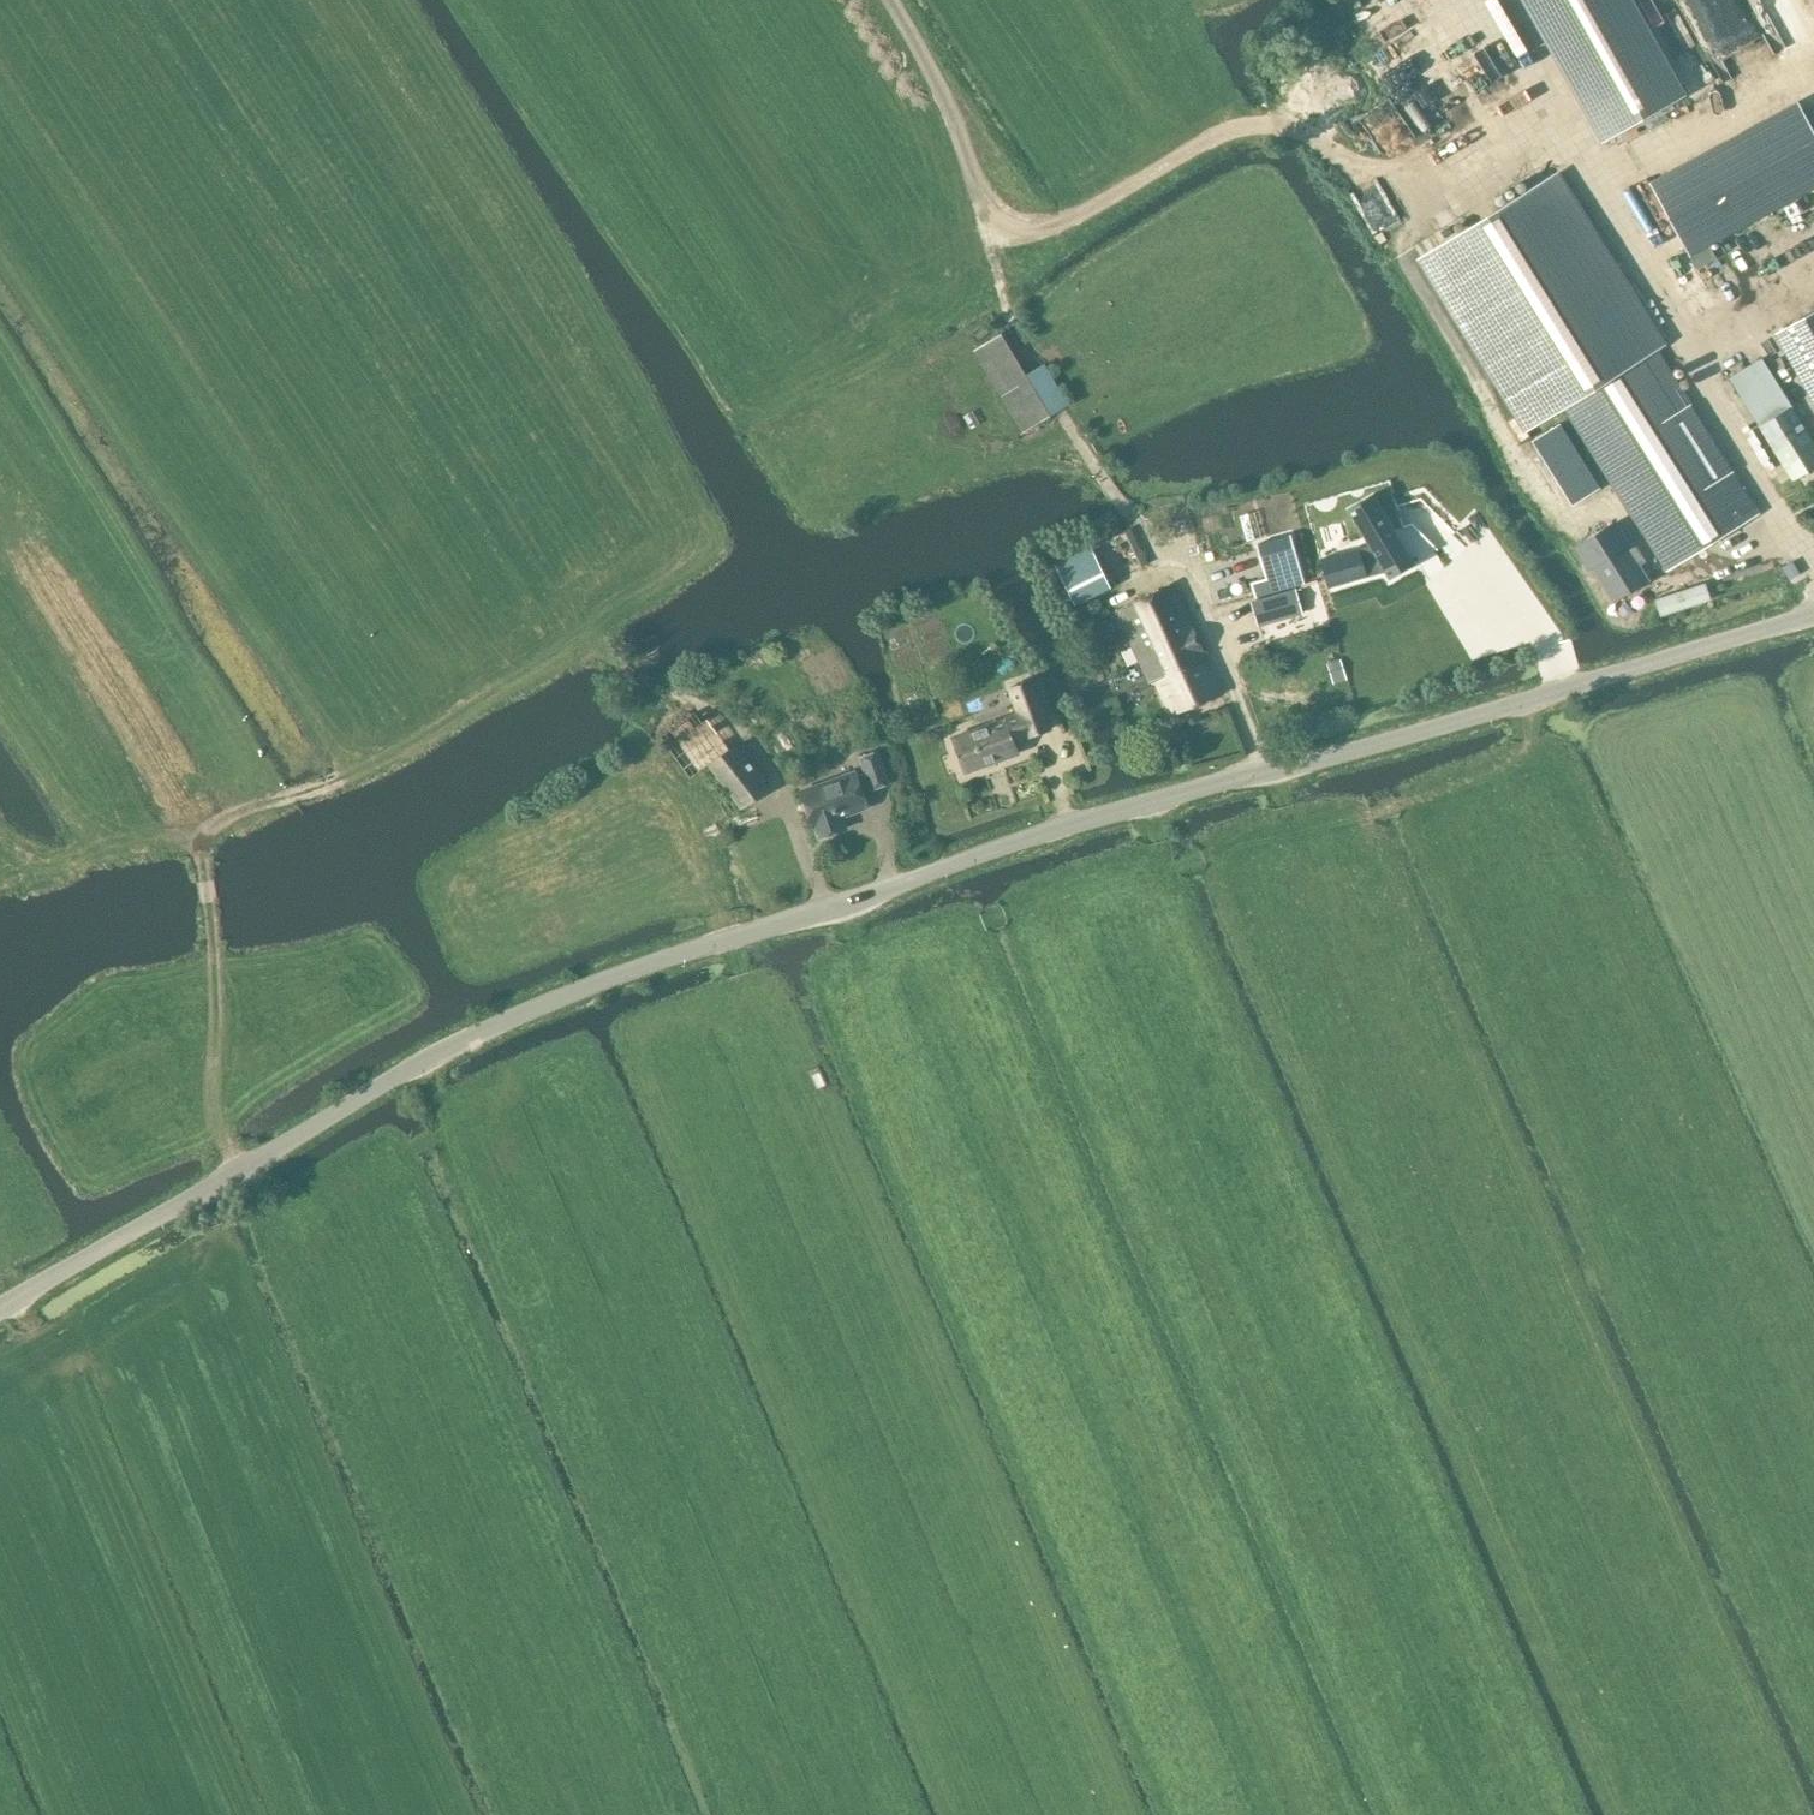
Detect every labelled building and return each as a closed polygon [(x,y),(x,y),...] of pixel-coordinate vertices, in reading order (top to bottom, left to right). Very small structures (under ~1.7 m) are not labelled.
[(1610,136),(1686,93),(1633,0),(1534,0),(1610,136)] [(1656,188),(1691,252),(1813,184),(1813,130),(1802,107),(1656,188)] [(1524,431),(1565,406),(1657,349),(1667,343),(1561,171),(1417,260),(1524,431)] [(1775,333),(1813,404),(1813,311),(1775,333)] [(1022,432),(1050,415),(1002,333),(973,350),(1022,432)] [(1759,512),(1657,349),(1565,406),(1667,569),(1759,512)] [(1813,466),(1813,442),(1761,358),(1729,378),(1793,479),(1813,466)] [(1575,501),(1599,485),(1561,425),(1537,440),(1575,501)] [(1629,520),(1609,489),(1593,499),(1613,530),(1629,520)] [(1455,531),(1421,499),(1397,505),(1403,526),(1412,523),(1439,549),(1455,531)] [(1318,556),(1324,576),(1374,562),(1376,567),(1399,556),(1365,501),(1344,513),(1362,544),(1318,556)] [(1073,599),(1143,566),(1125,528),(1055,562),(1073,599)] [(1267,578),(1252,583),(1255,595),(1304,581),(1290,534),(1258,544),(1267,578)] [(1614,599),(1648,578),(1637,562),(1644,558),(1632,539),(1592,564),(1614,599)] [(1118,609),(1143,662),(1169,650),(1175,662),(1205,648),(1175,583),(1118,609)] [(1295,589),(1251,602),(1255,614),(1273,609),(1277,620),(1302,613),(1295,589)] [(1169,650),(1143,662),(1152,682),(1157,679),(1173,713),(1224,694),(1209,658),(1205,648),(1175,662),(1169,650)] [(1345,677),(1341,660),(1327,664),(1332,681),(1345,677)] [(1029,737),(1052,728),(1034,678),(1010,687),(1020,714),(1008,719),(1007,717),(953,737),(965,772),(1020,752),(1016,740),(1028,735),(1029,737)] [(691,779),(710,765),(709,764),(729,749),(707,718),(702,721),(695,711),(660,737),(691,779)] [(709,764),(710,765),(742,809),(770,788),(737,744),(729,749),(709,764)] [(872,788),(889,782),(879,752),(862,758),(872,788)] [(842,816),(868,806),(856,771),(801,790),(814,827),(816,826),(820,837),(846,828),(842,816)]
